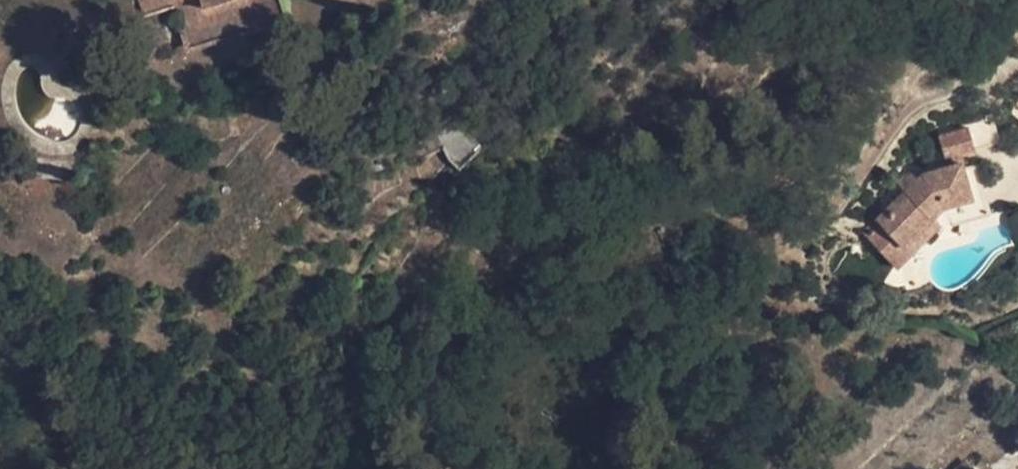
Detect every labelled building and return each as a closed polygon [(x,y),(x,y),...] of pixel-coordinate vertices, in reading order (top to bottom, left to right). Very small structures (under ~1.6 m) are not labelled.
[(977,151),(976,147),(999,140),(991,115),(968,122),(970,127),(938,136),(947,161),(977,151)] [(439,134),(449,163),(474,154),(464,125),(439,134)] [(905,191),(864,232),(899,268),(938,230),(991,214),(976,165),(965,168),(963,162),(923,174),(917,180),(911,174),(907,174),(904,176),(896,182),(905,191)]
